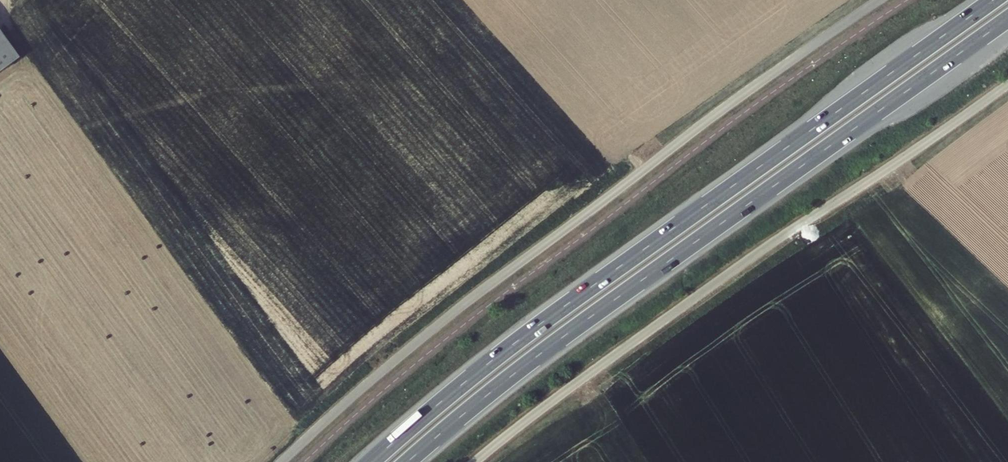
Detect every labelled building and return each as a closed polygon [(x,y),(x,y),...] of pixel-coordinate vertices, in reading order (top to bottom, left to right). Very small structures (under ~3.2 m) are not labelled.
[(0,27),(0,70),(20,55),(0,27)]
